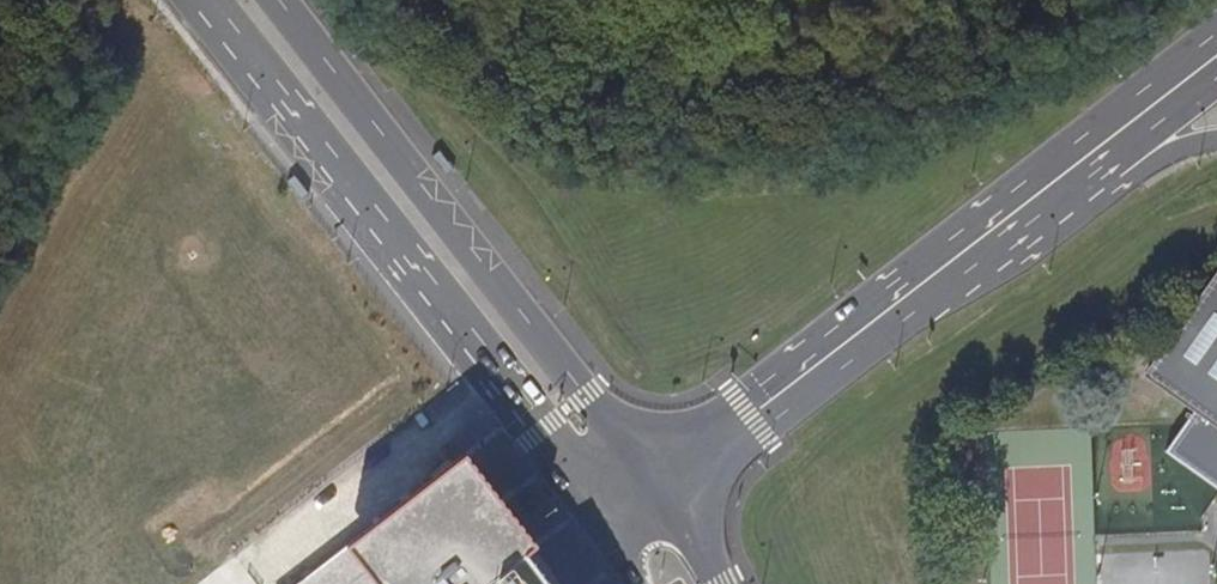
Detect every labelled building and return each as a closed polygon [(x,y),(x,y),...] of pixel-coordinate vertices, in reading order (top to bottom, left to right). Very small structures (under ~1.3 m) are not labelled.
[(1210,275),(1144,377),(1216,425),(1216,279),(1210,275)] [(551,541),(474,442),(276,583),(575,583),(551,541)]
